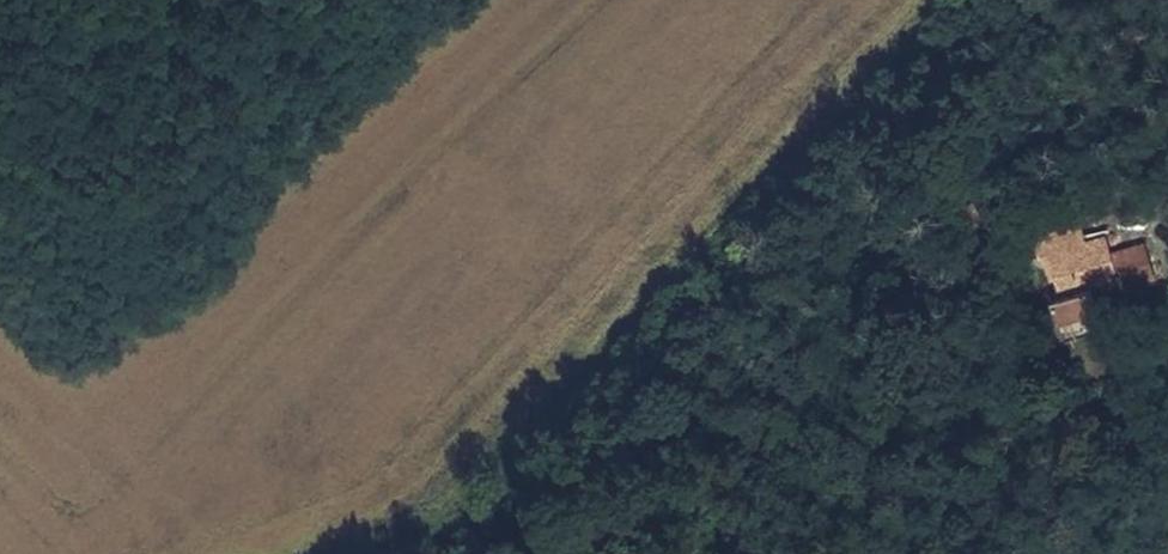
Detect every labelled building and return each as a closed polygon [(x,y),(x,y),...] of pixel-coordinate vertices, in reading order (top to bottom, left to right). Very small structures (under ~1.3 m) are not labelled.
[(1085,247),(1079,230),(1068,234),(1074,250),(1085,247)] [(1048,260),(1060,296),(1051,299),(1059,321),(1092,310),(1085,290),(1119,278),(1122,287),(1153,277),(1141,243),(1111,254),(1106,240),(1085,247),(1074,250),(1068,234),(1033,246),(1038,263),(1048,260)]
